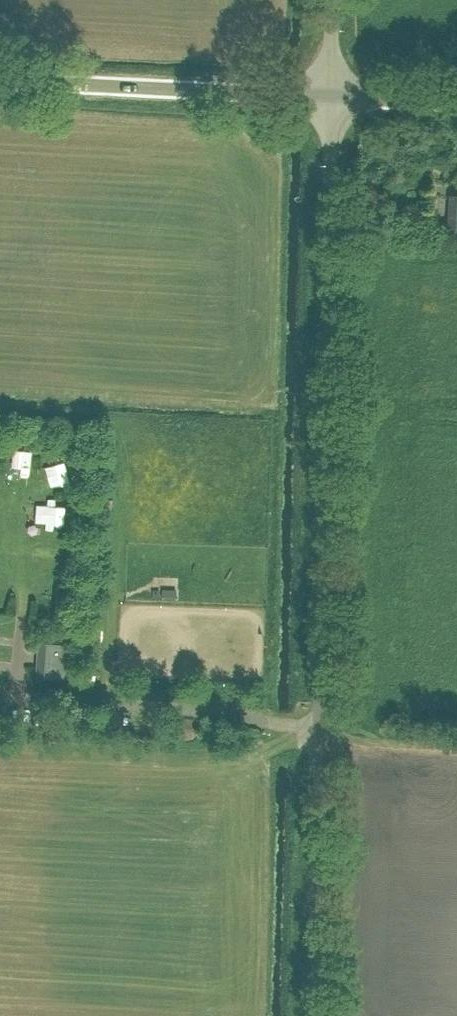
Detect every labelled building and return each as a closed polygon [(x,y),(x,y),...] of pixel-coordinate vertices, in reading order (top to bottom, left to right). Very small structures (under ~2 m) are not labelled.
[(448,195),(446,231),(456,232),(456,195),(448,195)] [(175,596),(175,582),(161,581),(161,584),(158,585),(151,584),(151,595),(175,596)] [(67,642),(38,641),(38,679),(63,680),(67,642)]
